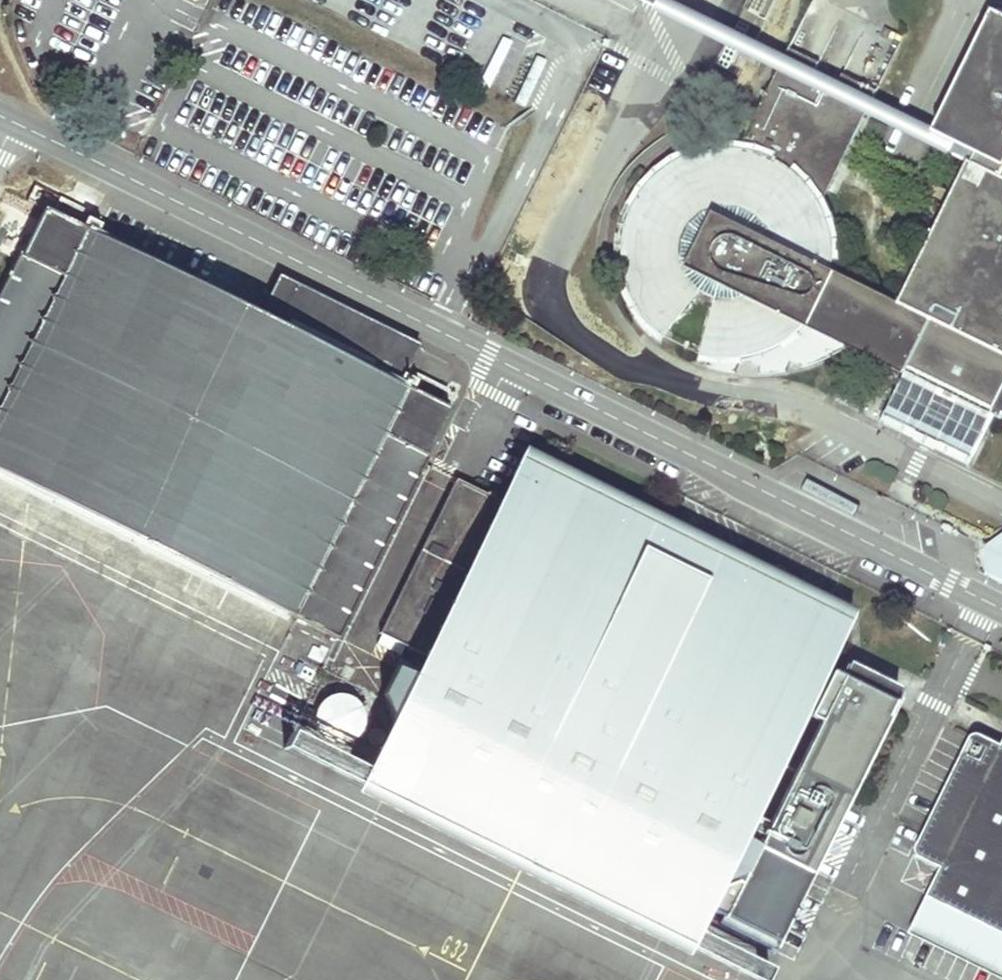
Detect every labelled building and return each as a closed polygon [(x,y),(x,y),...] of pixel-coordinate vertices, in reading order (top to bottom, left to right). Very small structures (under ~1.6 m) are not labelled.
[(789,49),(741,145),(730,145),(716,145),(704,147),(702,141),(689,144),(679,149),(681,155),(670,161),(660,168),(656,163),(650,167),(642,176),(636,183),(642,187),(636,195),(633,201),(626,198),(621,208),(617,220),(624,221),(623,229),(621,237),(613,237),(612,245),(612,254),(613,263),(621,261),(622,273),(624,283),(618,285),(620,292),(623,300),(627,306),(633,302),(638,311),(644,320),(639,324),(647,334),(658,343),(664,338),(684,312),(693,292),(714,297),(698,355),(708,358),(707,369),(732,371),(735,366),(748,367),(759,366),(758,374),(785,371),(789,362),(803,368),(813,365),(830,358),(851,348),(862,353),(877,355),(886,366),(904,374),(895,391),(929,408),(926,415),(946,424),(950,418),(984,434),(992,415),(1001,420),(1001,17),(993,12),(935,133),(976,153),(972,162),(969,161),(899,304),(841,274),(844,258),(843,241),(841,225),(835,208),(826,192),(875,92),(841,74),(838,79),(816,68),(818,63),(789,49)] [(337,637),(338,638),(449,408),(440,404),(447,389),(407,370),(420,344),(279,276),(261,312),(97,231),(99,225),(96,224),(98,219),(60,200),(53,215),(44,210),(0,296),(0,471),(337,637)] [(421,665),(415,676),(412,681),(403,679),(392,700),(388,710),(384,731),(378,753),(367,778),(365,782),(441,820),(440,824),(684,940),(687,934),(698,913),(718,922),(715,927),(746,942),(749,937),(775,950),(895,711),(814,669),(838,620),(529,466),(505,512),(452,487),(376,642),(421,665)] [(988,534),(989,577),(1001,577),(1001,534),(988,534)] [(351,704),(344,701),(340,701),(334,702),(330,703),(323,707),(320,711),(317,716),(315,724),(315,730),(317,735),(321,743),(328,748),(333,750),(339,751),(346,750),(352,748),(356,745),(361,739),(363,733),(364,728),(364,720),(360,712),(354,706),(351,704)] [(1001,938),(1001,747),(988,739),(981,738),(975,743),(924,852),(924,862),(944,872),(933,903),(1001,938)] [(933,903),(913,939),(995,979),(1001,979),(1001,938),(933,903)] [(679,950),(738,979),(762,979),(765,974),(687,934),(684,940),(679,950)]
